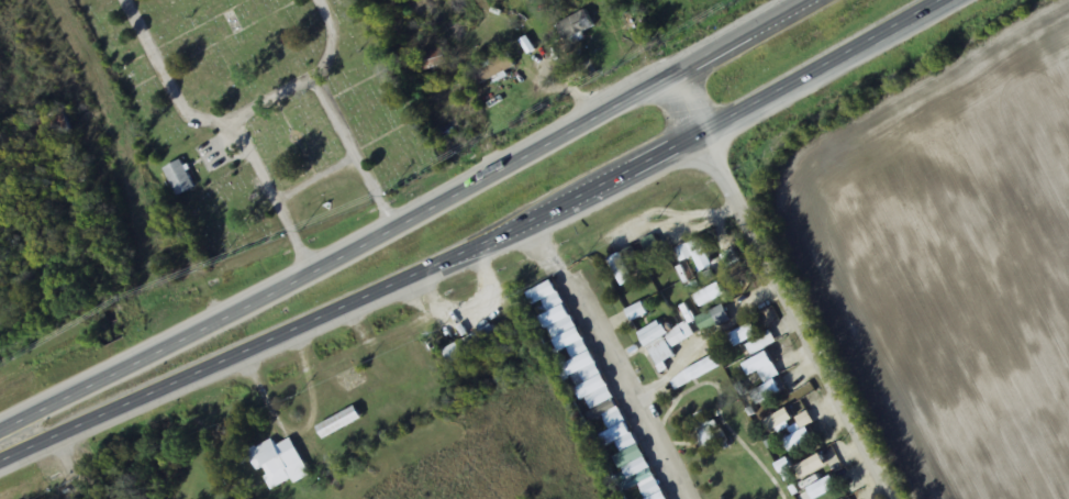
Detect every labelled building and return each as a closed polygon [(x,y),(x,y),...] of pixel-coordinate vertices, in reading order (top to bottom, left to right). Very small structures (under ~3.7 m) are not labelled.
[(594,30),(588,12),(558,22),(564,40),(594,30)] [(516,71),(510,55),(468,69),(474,85),(516,71)] [(164,169),(178,197),(196,188),(181,160),(164,169)] [(548,313),(564,306),(553,281),(528,293),(534,307),(543,303),(548,313)] [(557,326),(561,336),(576,329),(571,319),(557,326)] [(451,365),(500,341),(493,326),(443,350),(451,365)] [(658,368),(675,359),(665,338),(669,336),(664,326),(642,337),(658,368)] [(776,343),(770,332),(747,345),(752,356),(776,343)] [(590,355),(584,340),(580,341),(577,334),(564,339),(574,362),(590,355)] [(745,366),(747,371),(755,368),(753,363),(745,366)] [(615,396),(593,365),(579,375),(601,406),(615,396)] [(603,416),(613,437),(614,437),(622,454),(638,446),(617,403),(590,416),(593,421),(603,416)] [(362,419),(356,407),(316,427),(323,439),(362,419)] [(717,442),(714,426),(698,430),(702,446),(717,442)] [(272,439),(247,451),(257,472),(262,470),(271,490),(291,480),(293,484),(310,476),(292,439),(275,446),(272,439)] [(629,465),(635,476),(650,467),(644,457),(629,465)] [(663,492),(653,472),(625,486),(628,491),(639,485),(646,498),(650,498),(663,492)]
